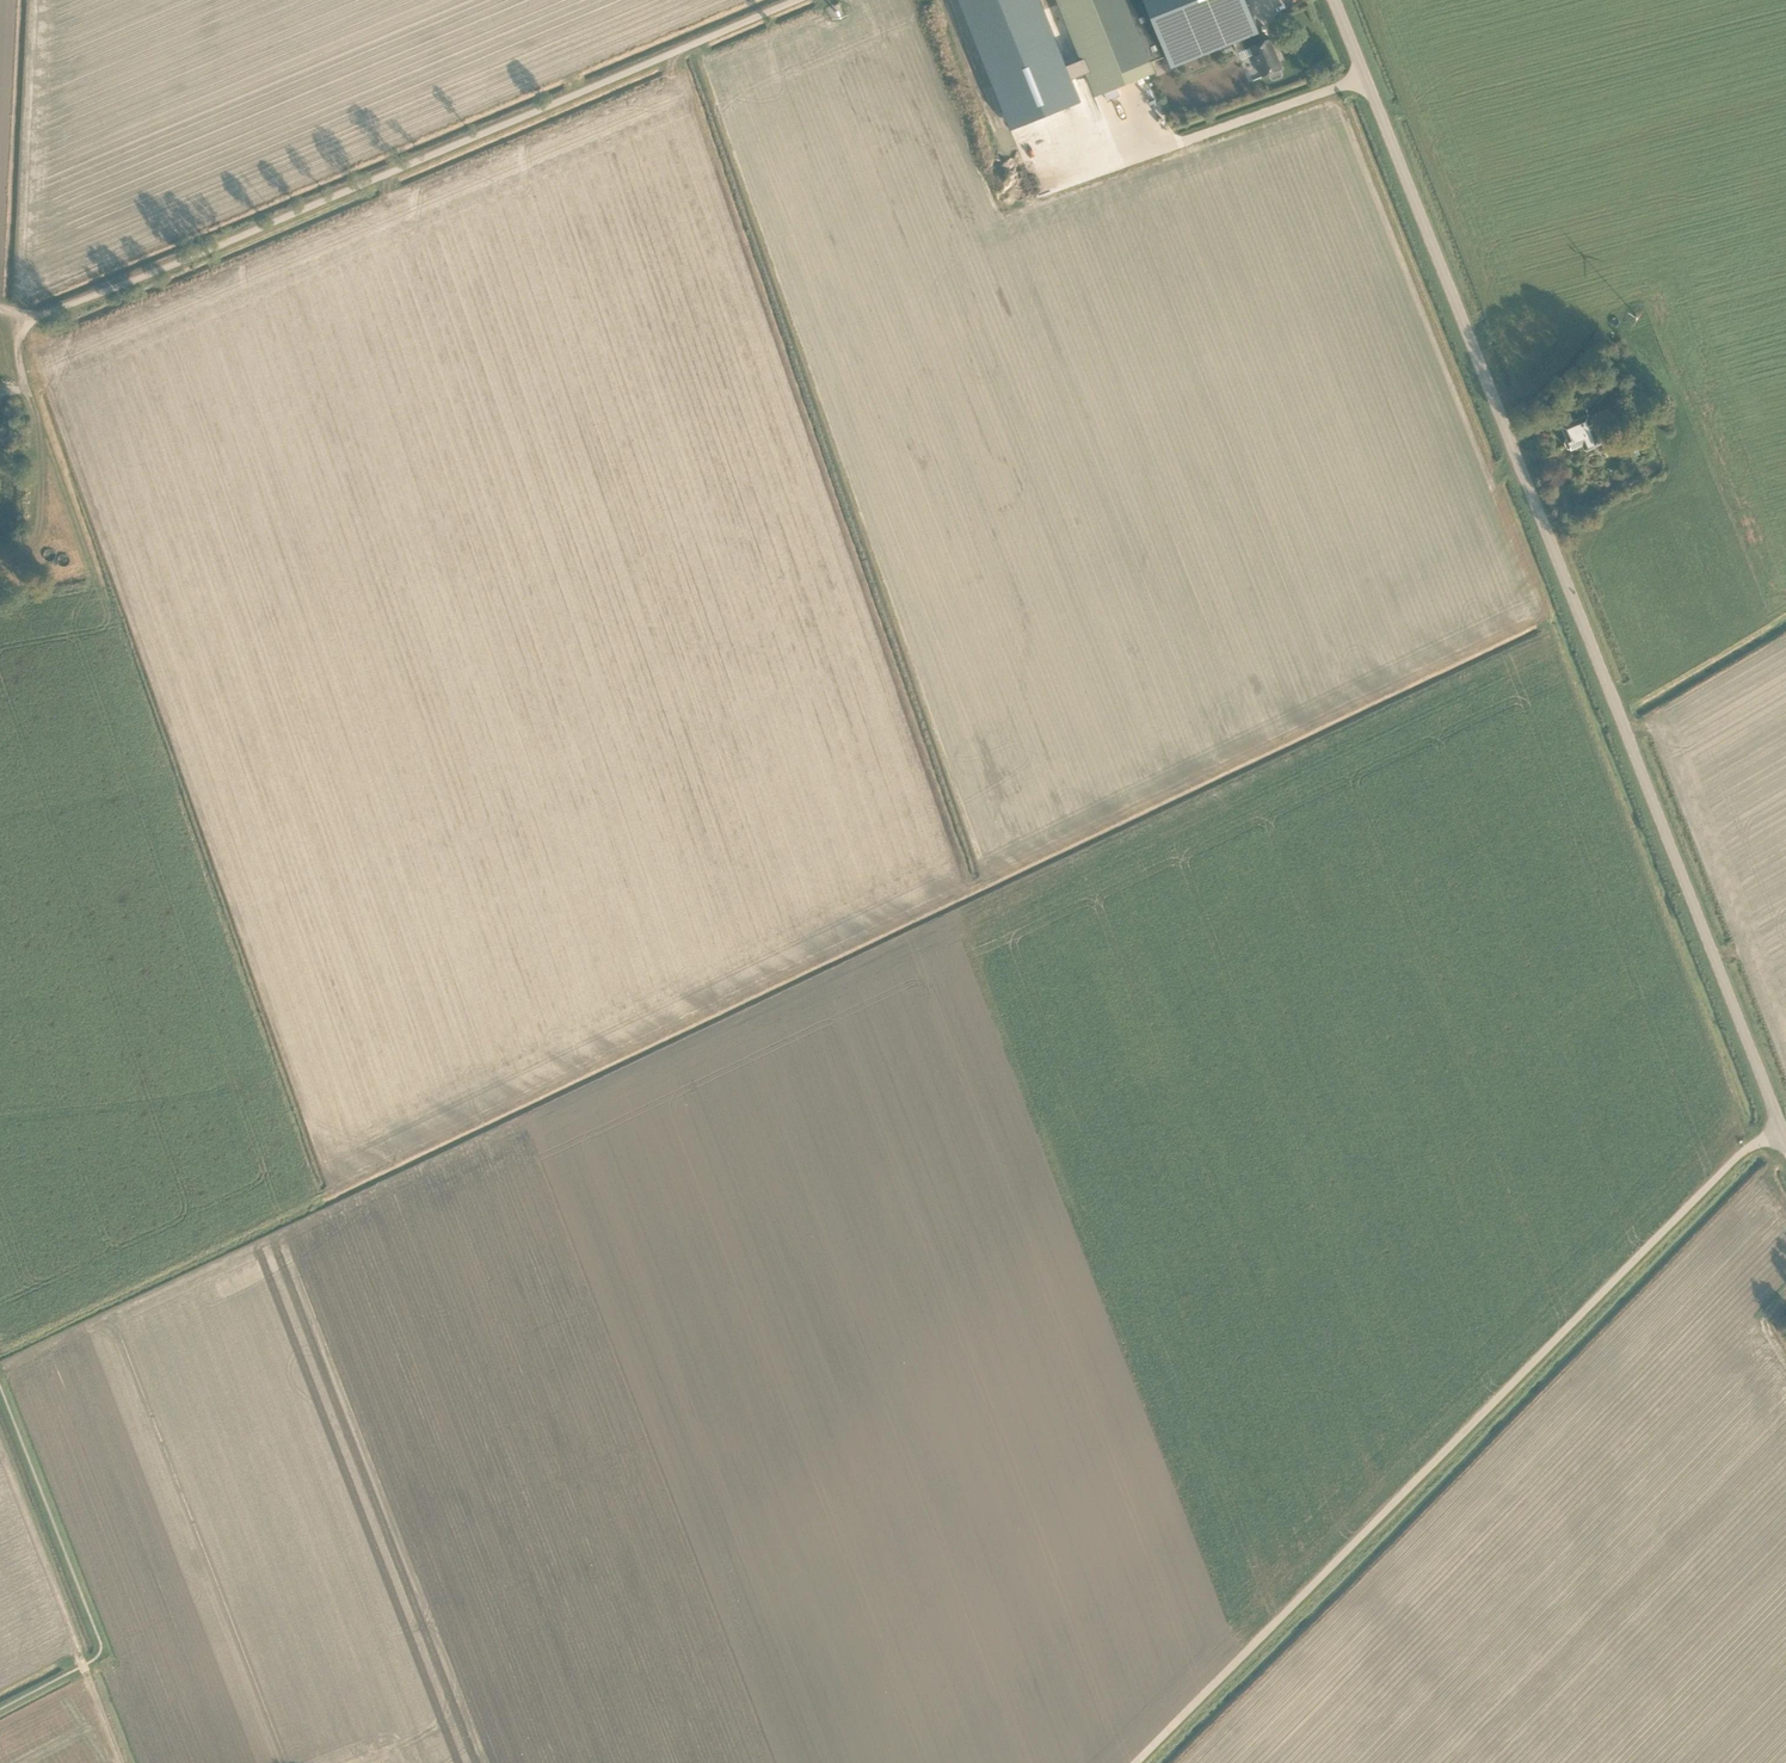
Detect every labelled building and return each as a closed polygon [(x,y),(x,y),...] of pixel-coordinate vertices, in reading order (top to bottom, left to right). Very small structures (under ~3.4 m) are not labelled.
[(1041,0),(962,0),(1013,128),(1081,101),(1072,79),(1090,72),(1084,59),(1067,66),(1041,0)] [(1282,74),(1280,69),(1283,68),(1271,38),(1262,41),(1258,30),(1246,0),(1061,0),(1099,94),(1155,72),(1151,61),(1167,55),(1171,65),(1233,41),(1238,52),(1251,47),(1262,76),(1270,73),(1272,78),(1274,79),(1281,76),(1282,74)] [(1233,49),(1230,42),(1223,45),(1226,52),(1233,49)] [(1620,427),(1625,425),(1612,394),(1585,405),(1589,413),(1579,417),(1572,420),(1561,425),(1566,437),(1564,441),(1567,447),(1571,448),(1571,449),(1583,444),(1585,449),(1587,450),(1595,446),(1596,444),(1601,442),(1594,425),(1615,416),(1620,427)]
